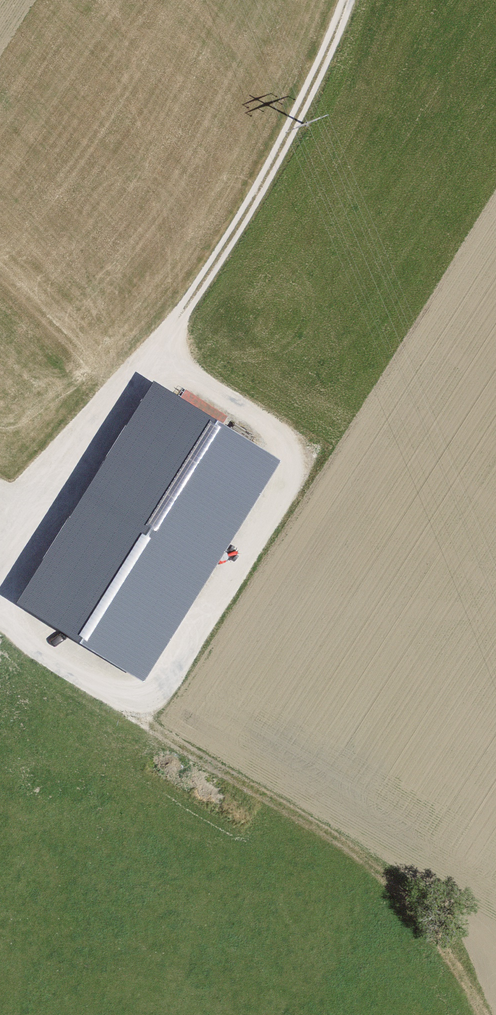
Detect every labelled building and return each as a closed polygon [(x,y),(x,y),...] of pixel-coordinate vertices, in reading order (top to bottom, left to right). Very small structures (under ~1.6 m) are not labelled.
[(276,465),(157,392),(19,603),(143,680),(276,465)]
